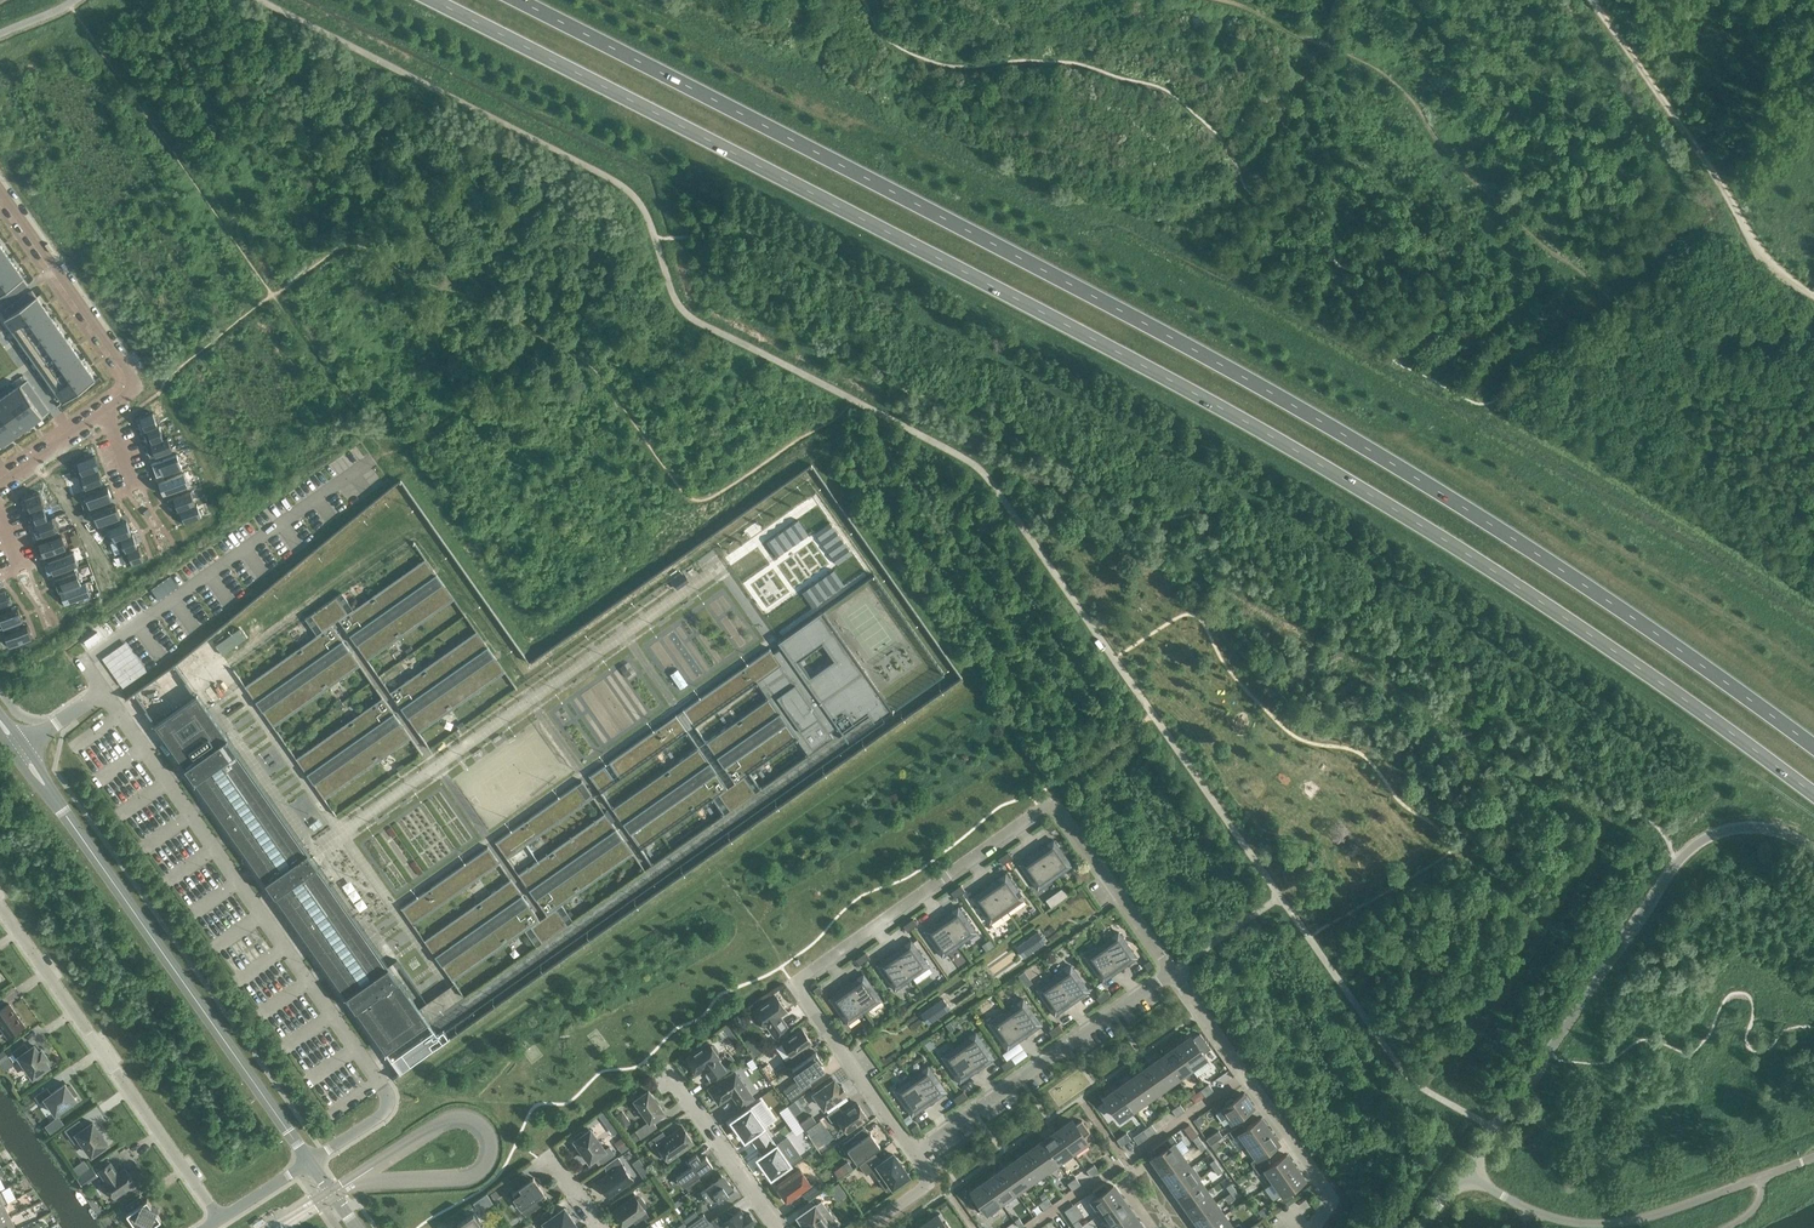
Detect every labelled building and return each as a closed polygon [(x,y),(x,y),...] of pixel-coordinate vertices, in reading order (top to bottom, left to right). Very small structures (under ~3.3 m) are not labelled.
[(0,248),(0,263),(9,257),(2,247),(0,248)] [(0,263),(0,278),(0,279),(16,267),(9,257),(0,263)] [(16,267),(0,279),(8,290),(12,287),(16,284),(20,281),(24,278),(16,267)] [(24,278),(20,281),(24,287),(28,284),(24,278)] [(20,281),(16,284),(20,290),(24,287),(20,281)] [(16,284),(12,287),(16,293),(20,290),(16,284)] [(12,287),(8,290),(12,296),(16,293),(12,287)] [(8,290),(4,292),(8,298),(12,296),(8,290)] [(32,290),(28,293),(32,299),(36,296),(32,290)] [(0,295),(4,301),(8,298),(4,292),(0,295)] [(28,293),(24,296),(29,302),(32,299),(28,293)] [(24,296),(20,299),(25,305),(29,302),(24,296)] [(25,305),(21,307),(28,318),(44,307),(36,296),(32,299),(29,302),(25,305)] [(20,299),(16,301),(21,307),(25,305),(20,299)] [(16,301),(12,304),(17,310),(21,307),(16,301)] [(12,304),(8,307),(13,313),(17,310),(12,304)] [(8,307),(4,310),(9,316),(13,313),(8,307)] [(9,316),(5,319),(12,330),(28,318),(21,307),(17,310),(13,313),(9,316)] [(44,307),(28,318),(35,329),(51,317),(44,307)] [(4,310),(0,313),(5,319),(9,316),(4,310)] [(51,317),(35,329),(43,339),(59,328),(51,317)] [(28,318),(12,330),(20,340),(35,329),(28,318)] [(59,328),(43,339),(50,349),(66,338),(59,328)] [(35,329),(20,340),(27,350),(43,339),(35,329)] [(66,338),(50,349),(57,360),(73,348),(66,338)] [(43,339),(27,350),(34,360),(50,349),(43,339)] [(73,348),(57,360),(65,370),(80,359),(73,348)] [(50,349),(34,360),(41,371),(57,360),(50,349)] [(80,359),(65,370),(72,380),(88,369),(80,359)] [(57,360),(41,371),(49,381),(65,370),(57,360)] [(88,369),(72,380),(79,391),(95,380),(88,369)] [(65,370),(49,381),(56,391),(72,380),(65,370)] [(27,380),(21,385),(24,389),(30,384),(27,380)] [(72,380),(56,391),(64,402),(79,391),(72,380)] [(30,384),(24,389),(26,393),(33,388),(30,384)] [(21,385),(10,392),(21,408),(32,401),(29,397),(26,393),(24,389),(21,385)] [(33,388),(26,393),(29,397),(35,392),(33,388)] [(0,399),(0,400),(11,416),(21,408),(10,392),(0,399)] [(35,392),(29,397),(32,401),(38,396),(35,392)] [(38,396),(32,401),(35,405),(41,400),(38,396)] [(1,423),(11,416),(0,400),(0,422),(1,423)] [(41,400),(35,405),(38,409),(44,404),(41,400)] [(32,401),(21,408),(32,424),(43,417),(40,413),(38,409),(35,405),(32,401)] [(44,404),(38,409),(40,413),(47,408),(44,404)] [(21,408),(11,416),(22,431),(32,424),(21,408)] [(47,408),(40,413),(43,417),(49,412),(47,408)] [(153,412),(136,419),(140,431),(142,431),(157,425),(153,412)] [(11,416),(1,423),(12,439),(22,431),(11,416)] [(0,423),(0,445),(1,446),(12,439),(1,423),(0,423)] [(142,431),(147,444),(164,438),(163,438),(164,438),(159,425),(157,426),(157,425),(142,431)] [(147,444),(145,445),(150,458),(173,449),(168,437),(164,438),(147,444)] [(177,454),(152,463),(157,476),(182,467),(177,454)] [(95,455),(72,464),(77,476),(79,476),(98,469),(100,468),(95,455)] [(79,476),(83,489),(103,482),(98,469),(79,476)] [(184,472),(159,482),(164,494),(189,485),(184,472)] [(108,486),(85,494),(90,507),(112,499),(108,486)] [(142,491),(136,493),(140,499),(144,496),(142,491)] [(191,491),(168,499),(173,512),(177,510),(177,511),(196,503),(191,491)] [(24,502),(21,503),(25,513),(26,512),(43,506),(45,505),(40,493),(23,499),(24,502)] [(136,493),(131,495),(136,502),(140,499),(136,493)] [(140,499),(136,502),(138,505),(145,500),(144,496),(140,499)] [(145,500),(138,505),(141,508),(147,504),(145,500)] [(196,503),(177,511),(182,523),(202,516),(197,503),(195,504),(196,503)] [(116,504),(93,512),(98,525),(121,517),(116,504)] [(43,506),(26,512),(31,525),(32,525),(48,519),(43,506)] [(152,516),(148,518),(152,524),(156,522),(152,516)] [(48,519),(32,525),(37,538),(60,529),(55,517),(48,519)] [(799,520),(767,542),(778,557),(809,535),(810,535),(799,520)] [(127,521),(107,528),(112,541),(116,539),(116,540),(131,534),(127,521)] [(830,522),(816,533),(838,565),(852,555),(853,554),(830,522)] [(163,531),(157,536),(158,540),(162,538),(166,535),(163,531)] [(116,540),(121,553),(122,552),(137,546),(138,546),(133,534),(131,534),(116,540)] [(62,535),(36,544),(41,557),(66,548),(62,535)] [(166,535),(162,538),(166,544),(170,541),(166,535)] [(174,548),(170,541),(166,544),(170,549),(174,548)] [(166,544),(161,547),(163,552),(170,549),(166,544)] [(122,552),(127,565),(144,559),(139,546),(138,547),(137,546),(122,552)] [(74,551),(43,563),(48,575),(78,564),(74,551)] [(453,597),(426,558),(373,596),(360,605),(353,609),(342,593),(305,619),(317,635),(311,639),(298,648),(245,686),(273,727),(360,665),(332,625),(339,620),(367,660),(454,599),(453,597)] [(834,570),(802,593),(814,608),(821,603),(821,602),(845,585),(834,570)] [(28,571),(22,574),(26,580),(30,577),(28,571)] [(77,571),(54,580),(59,592),(60,592),(81,584),(77,571)] [(682,573),(671,581),(677,589),(688,581),(682,573)] [(22,574),(17,575),(22,582),(26,580),(22,574)] [(26,580),(22,582),(24,585),(31,580),(30,577),(26,580)] [(31,580),(24,585),(27,589),(33,585),(31,580)] [(81,584),(60,592),(65,605),(90,596),(85,583),(81,584)] [(0,593),(0,607),(13,603),(10,595),(7,596),(5,591),(0,593)] [(37,596),(33,599),(38,605),(42,602),(37,596)] [(0,614),(0,619),(3,626),(0,627),(0,628),(23,620),(18,607),(0,614)] [(684,709),(683,709),(676,714),(675,715),(676,715),(590,776),(590,775),(589,775),(590,777),(601,792),(688,731),(699,747),(612,808),(641,849),(713,798),(724,814),(761,789),(749,772),(798,738),(809,755),(833,738),(829,732),(837,726),(841,732),(875,708),(882,719),(893,711),(822,611),(778,642),(781,647),(774,653),(770,649),(684,709)] [(49,612),(43,616),(44,620),(51,615),(49,612)] [(51,615),(44,620),(46,624),(50,621),(53,619),(51,615)] [(53,619),(50,621),(54,627),(58,625),(53,619)] [(50,621),(46,624),(47,629),(54,627),(50,621)] [(27,625),(5,633),(7,641),(10,640),(12,645),(32,638),(27,625)] [(240,629),(216,646),(222,656),(247,638),(240,629)] [(505,672),(477,631),(390,692),(418,733),(505,672)] [(91,637),(95,643),(101,639),(97,633),(91,637)] [(88,648),(95,643),(91,637),(83,642),(88,648)] [(678,670),(670,675),(681,690),(688,685),(678,670)] [(197,694),(155,725),(386,1053),(400,1073),(443,1043),(429,1023),(419,1009),(208,709),(197,694)] [(411,738),(383,697),(296,758),(324,799),(411,738)] [(495,842),(507,858),(594,797),(582,780),(581,781),(582,781),(496,842),(496,841),(495,842)] [(634,854),(605,813),(518,874),(547,915),(540,920),(511,879),(424,940),(453,981),(507,943),(525,930),(536,947),(573,921),(561,904),(634,854)] [(1046,825),(1050,831),(1055,828),(1051,822),(1046,825)] [(1054,840),(1037,852),(1055,878),(1072,866),(1054,840)] [(402,907),(401,908),(413,924),(500,863),(488,847),(487,847),(488,848),(402,908),(402,907)] [(1008,852),(1004,855),(1008,861),(1013,858),(1008,852)] [(1055,878),(1037,852),(1020,864),(1038,890),(1055,878)] [(1008,861),(1004,855),(999,859),(1003,864),(1008,861)] [(1006,873),(989,885),(1007,911),(1024,899),(1006,873)] [(961,885),(956,889),(960,894),(965,891),(961,885)] [(1007,911),(989,885),(972,897),(990,923),(1007,911)] [(1068,896),(1062,888),(1055,893),(1061,901),(1068,896)] [(960,894),(956,889),(951,892),(955,898),(960,894)] [(959,907),(942,919),(960,945),(977,933),(959,907)] [(913,919),(908,922),(913,928),(918,925),(913,919)] [(960,945),(942,919),(925,931),(943,957),(960,945)] [(913,928),(908,922),(903,926),(908,932),(913,928)] [(1023,957),(1045,942),(1038,932),(1016,947),(1023,957)] [(1119,932),(1102,944),(1120,970),(1137,958),(1119,932)] [(911,940),(894,952),(912,978),(929,966),(911,940)] [(1120,970),(1102,944),(1085,956),(1103,982),(1120,970)] [(993,974),(1017,957),(1013,951),(989,968),(993,974)] [(866,952),(861,956),(865,962),(870,958),(866,952)] [(912,978),(894,952),(877,964),(895,990),(912,978)] [(865,962),(861,956),(856,959),(860,965),(865,962)] [(1149,960),(1144,964),(1148,970),(1153,966),(1149,960)] [(1071,965),(1054,977),(1072,1003),(1089,991),(1071,965)] [(1025,972),(1019,976),(1022,980),(1028,976),(1025,972)] [(864,974),(847,986),(865,1012),(882,1000),(864,974)] [(1072,1003),(1054,977),(1037,989),(1055,1015),(1072,1003)] [(817,995),(822,992),(818,986),(813,989),(817,995)] [(865,1012),(847,986),(829,998),(848,1024),(865,1012)] [(1106,990),(1101,994),(1105,1000),(1110,996),(1106,990)] [(1105,1000),(1101,994),(1096,997),(1101,1003),(1105,1000)] [(787,1011),(776,996),(754,1012),(755,1014),(755,1017),(759,1024),(763,1025),(764,1027),(767,1025),(775,1036),(787,1027),(788,1027),(790,1026),(782,1015),(787,1011)] [(921,1014),(928,1024),(950,1009),(943,999),(921,1014)] [(1024,999),(1007,1011),(1025,1037),(1042,1025),(1024,999)] [(9,1004),(0,1010),(0,1026),(8,1037),(25,1026),(9,1004)] [(1025,1037),(1007,1011),(989,1023),(1007,1049),(1025,1037)] [(950,1023),(946,1026),(951,1033),(955,1030),(950,1023)] [(1059,1024),(1054,1027),(1058,1033),(1063,1030),(1059,1024)] [(1058,1033),(1054,1027),(1049,1031),(1053,1037),(1058,1033)] [(806,1056),(802,1051),(802,1050),(812,1043),(802,1029),(782,1043),(792,1056),(785,1061),(790,1067),(806,1056)] [(976,1032),(959,1044),(977,1070),(994,1058),(976,1032)] [(1195,1043),(1191,1037),(1176,1047),(1193,1071),(1208,1060),(1206,1058),(1200,1049),(1202,1048),(1197,1042),(1195,1043)] [(29,1050),(25,1043),(13,1052),(18,1059),(20,1057),(34,1076),(49,1066),(44,1059),(47,1057),(42,1050),(39,1052),(35,1046),(29,1050)] [(725,1070),(718,1059),(720,1058),(718,1055),(718,1052),(715,1046),(711,1046),(711,1045),(709,1043),(687,1058),(698,1073),(704,1069),(712,1080),(725,1070)] [(757,1044),(749,1050),(754,1056),(762,1051),(757,1044)] [(977,1070),(959,1044),(942,1056),(960,1082),(977,1070)] [(1193,1071),(1176,1047),(1162,1057),(1177,1078),(1176,1079),(1178,1081),(1193,1071)] [(0,1055),(0,1065),(9,1058),(4,1052),(0,1055)] [(823,1061),(816,1052),(792,1069),(800,1079),(784,1090),(791,1100),(811,1086),(807,1079),(824,1068),(820,1063),(823,1061)] [(1011,1057),(1006,1061),(1010,1067),(1015,1063),(1011,1057)] [(1177,1078),(1162,1057),(1148,1067),(1163,1088),(1176,1079),(1177,1078)] [(752,1058),(746,1062),(752,1070),(758,1066),(752,1058)] [(1010,1067),(1006,1061),(1001,1064),(1005,1070),(1010,1067)] [(928,1066),(911,1078),(929,1104),(946,1092),(928,1066)] [(1163,1088),(1148,1067),(1133,1077),(1148,1098),(1163,1088)] [(754,1098),(736,1073),(710,1091),(719,1104),(732,1095),(741,1107),(754,1098)] [(1150,1101),(1148,1098),(1133,1077),(1119,1087),(1134,1108),(1136,1111),(1150,1101)] [(929,1104),(911,1078),(894,1090),(912,1116),(929,1104)] [(815,1094),(824,1108),(844,1094),(843,1092),(846,1091),(841,1085),(839,1086),(834,1080),(815,1094)] [(68,1087),(65,1083),(51,1093),(47,1088),(34,1096),(39,1103),(45,1099),(56,1114),(62,1109),(64,1112),(72,1106),(71,1103),(77,1099),(74,1096),(76,1094),(70,1086),(68,1087)] [(1209,1084),(1204,1087),(1209,1094),(1213,1091),(1209,1084)] [(1134,1108),(1119,1087),(1104,1098),(1109,1104),(1107,1105),(1111,1112),(1113,1110),(1119,1119),(1134,1108)] [(1209,1094),(1204,1087),(1200,1090),(1205,1097),(1209,1094)] [(635,1100),(650,1121),(636,1131),(641,1138),(657,1127),(652,1120),(664,1112),(658,1103),(658,1102),(656,1103),(655,1101),(656,1100),(655,1099),(649,1090),(635,1100)] [(963,1091),(959,1094),(963,1100),(968,1097),(963,1091)] [(1200,1101),(1195,1092),(1188,1095),(1193,1105),(1200,1101)] [(963,1100),(959,1094),(954,1098),(958,1104),(963,1100)] [(1253,1106),(1244,1094),(1233,1101),(1232,1099),(1226,1103),(1227,1105),(1223,1108),(1231,1121),(1253,1106)] [(1188,1099),(1181,1100),(1184,1109),(1190,1107),(1188,1099)] [(761,1100),(731,1121),(745,1141),(750,1137),(755,1145),(769,1135),(764,1128),(775,1120),(761,1100)] [(868,1118),(857,1103),(843,1113),(839,1107),(827,1115),(832,1122),(837,1118),(847,1133),(868,1118)] [(1180,1104),(1176,1107),(1181,1114),(1185,1111),(1180,1104)] [(1181,1114),(1176,1107),(1172,1110),(1177,1117),(1181,1114)] [(1222,1109),(1216,1114),(1224,1125),(1230,1121),(1222,1109)] [(610,1116),(606,1110),(599,1114),(604,1121),(610,1116)] [(800,1124),(804,1130),(816,1122),(812,1115),(800,1124)] [(1200,1115),(1194,1119),(1198,1124),(1203,1120),(1200,1115)] [(908,1124),(912,1121),(909,1116),(904,1119),(908,1124)] [(79,1118),(64,1128),(75,1143),(81,1139),(92,1155),(107,1144),(108,1144),(107,1143),(102,1135),(102,1134),(101,1134),(99,1131),(99,1130),(99,1131),(93,1123),(94,1123),(93,1122),(92,1123),(85,1128),(79,1118)] [(1270,1130),(1261,1118),(1246,1129),(1241,1123),(1229,1132),(1233,1138),(1238,1135),(1246,1147),(1270,1130)] [(1076,1125),(1072,1120),(1058,1130),(1073,1152),(1073,1151),(1087,1141),(1084,1137),(1090,1132),(1082,1120),(1076,1125)] [(916,1124),(911,1128),(915,1134),(920,1130),(916,1124)] [(1151,1124),(1147,1127),(1152,1134),(1156,1131),(1151,1124)] [(807,1130),(811,1137),(817,1132),(813,1126),(807,1130)] [(667,1137),(663,1131),(648,1142),(653,1148),(657,1145),(668,1161),(694,1143),(682,1127),(667,1137)] [(1152,1134),(1147,1127),(1143,1130),(1148,1137),(1152,1134)] [(855,1135),(843,1143),(857,1163),(880,1147),(871,1133),(869,1134),(865,1128),(855,1135)] [(605,1150),(590,1130),(584,1134),(581,1132),(574,1137),(576,1140),(575,1140),(581,1148),(581,1149),(582,1149),(584,1152),(584,1153),(590,1161),(598,1156),(603,1163),(615,1154),(609,1146),(605,1150)] [(1073,1152),(1058,1130),(1043,1140),(1060,1164),(1075,1154),(1073,1151),(1073,1152)] [(1223,1136),(1219,1130),(1206,1139),(1210,1145),(1223,1136)] [(1278,1143),(1270,1130),(1246,1147),(1255,1159),(1251,1162),(1255,1168),(1267,1160),(1263,1154),(1278,1143)] [(629,1142),(624,1135),(614,1142),(619,1149),(629,1142)] [(1202,1142),(1198,1136),(1193,1139),(1197,1145),(1202,1142)] [(771,1137),(757,1147),(762,1155),(757,1158),(771,1178),(801,1157),(787,1137),(776,1145),(771,1137)] [(1060,1164),(1043,1140),(1029,1151),(1046,1174),(1060,1164)] [(1167,1148),(1162,1142),(1155,1147),(1159,1154),(1152,1158),(1161,1171),(1182,1156),(1173,1143),(1167,1148)] [(1206,1148),(1202,1142),(1197,1145),(1201,1151),(1206,1148)] [(825,1144),(818,1149),(822,1154),(829,1150),(825,1144)] [(1046,1174),(1029,1151),(1015,1161),(1030,1182),(1029,1182),(1031,1184),(1046,1174)] [(689,1191),(702,1182),(698,1176),(713,1165),(706,1156),(705,1156),(705,1157),(701,1160),(697,1153),(689,1159),(693,1165),(677,1177),(677,1176),(676,1177),(683,1186),(685,1185),(689,1191)] [(893,1187),(909,1176),(893,1154),(881,1163),(875,1154),(860,1165),(866,1174),(878,1166),(885,1176),(879,1180),(886,1191),(892,1186),(893,1187)] [(1295,1167),(1287,1155),(1271,1165),(1267,1160),(1255,1168),(1259,1174),(1263,1171),(1272,1184),(1295,1167)] [(1190,1167),(1182,1156),(1161,1171),(1169,1182),(1190,1167)] [(605,1166),(610,1173),(598,1181),(609,1197),(633,1180),(622,1165),(623,1164),(618,1157),(605,1166)] [(1219,1165),(1214,1159),(1210,1163),(1214,1169),(1219,1165)] [(1030,1182),(1015,1161),(1001,1171),(1016,1192),(1029,1182),(1030,1182)] [(118,1173),(110,1163),(99,1171),(106,1182),(104,1183),(115,1198),(136,1183),(125,1168),(118,1173)] [(1192,1165),(1190,1167),(1169,1182),(1178,1194),(1199,1179),(1199,1180),(1202,1179),(1192,1165)] [(1223,1171),(1219,1165),(1214,1169),(1218,1175),(1223,1171)] [(844,1166),(835,1172),(839,1179),(848,1173),(844,1166)] [(92,1167),(77,1177),(83,1185),(98,1175),(92,1167)] [(1090,1167),(1086,1170),(1091,1177),(1095,1174),(1090,1167)] [(1304,1179),(1295,1167),(1272,1184),(1280,1196),(1276,1199),(1281,1205),(1293,1196),(1289,1190),(1304,1179)] [(811,1185),(800,1169),(777,1186),(788,1202),(802,1192),(807,1199),(821,1189),(815,1182),(811,1185)] [(651,1175),(647,1170),(641,1174),(644,1180),(651,1175)] [(1016,1192),(1001,1171),(986,1181),(1003,1204),(1018,1194),(1016,1192)] [(513,1192),(526,1211),(543,1200),(542,1199),(538,1194),(542,1191),(542,1192),(543,1191),(534,1178),(529,1181),(524,1173),(511,1182),(516,1190),(513,1192)] [(701,1191),(711,1205),(735,1188),(734,1187),(732,1189),(721,1173),(721,1174),(723,1177),(701,1191)] [(1076,1178),(1072,1181),(1077,1187),(1081,1185),(1076,1178)] [(1207,1191),(1199,1180),(1199,1179),(1178,1194),(1186,1206),(1207,1191)] [(1003,1204),(986,1181),(972,1191),(975,1196),(969,1200),(977,1212),(983,1208),(988,1215),(1003,1204)] [(1077,1187),(1072,1181),(1068,1183),(1072,1190),(1077,1187)] [(1235,1189),(1231,1183),(1226,1187),(1230,1193),(1235,1189)] [(1107,1190),(1103,1184),(1095,1190),(1099,1196),(1092,1200),(1090,1202),(1099,1215),(1101,1213),(1122,1198),(1113,1185),(1107,1190)] [(843,1191),(839,1185),(833,1189),(837,1195),(843,1191)] [(0,1190),(0,1206),(4,1204),(4,1205),(8,1203),(1,1189),(0,1190)] [(1240,1195),(1235,1189),(1230,1193),(1235,1199),(1240,1195)] [(490,1194),(495,1200),(499,1197),(495,1191),(490,1194)] [(1216,1203),(1207,1191),(1186,1206),(1194,1218),(1216,1203)] [(487,1193),(474,1202),(480,1211),(493,1202),(487,1193)] [(127,1205),(131,1211),(127,1214),(137,1227),(150,1227),(161,1220),(156,1213),(158,1209),(152,1206),(147,1199),(145,1201),(140,1195),(127,1205)] [(637,1199),(635,1196),(613,1211),(624,1227),(632,1221),(635,1222),(638,1227),(650,1218),(646,1212),(646,1211),(644,1208),(645,1207),(646,1205),(641,1198),(639,1198),(637,1199)] [(1047,1198),(1043,1201),(1048,1208),(1052,1205),(1047,1198)] [(1130,1210),(1122,1198),(1101,1213),(1109,1224),(1109,1225),(1130,1210)] [(798,1216),(806,1227),(838,1227),(840,1227),(822,1201),(817,1204),(816,1205),(815,1205),(798,1216)] [(1048,1208),(1043,1201),(1039,1204),(1044,1210),(1048,1208)] [(1063,1209),(1069,1221),(1080,1215),(1074,1203),(1063,1209)] [(1216,1203),(1194,1218),(1201,1227),(1206,1227),(1224,1215),(1216,1203)] [(0,1206),(0,1222),(10,1217),(4,1205),(4,1204),(0,1206)] [(554,1206),(542,1214),(546,1221),(543,1222),(547,1227),(569,1227),(575,1224),(569,1215),(570,1215),(569,1214),(567,1211),(566,1210),(564,1208),(559,1212),(554,1206)] [(741,1209),(730,1217),(726,1211),(712,1220),(717,1227),(723,1223),(726,1227),(754,1227),(751,1224),(755,1221),(749,1213),(745,1216),(741,1209)] [(1130,1210),(1109,1225),(1109,1224),(1107,1226),(1108,1227),(1130,1227),(1139,1222),(1130,1210)] [(690,1227),(701,1227),(709,1222),(704,1214),(700,1217),(695,1211),(684,1220),(690,1227)] [(474,1213),(458,1224),(460,1227),(486,1227),(483,1224),(482,1225),(474,1213)] [(938,1215),(926,1223),(929,1227),(947,1227),(949,1226),(944,1220),(942,1221),(938,1215)] [(1224,1215),(1206,1227),(1243,1227),(1239,1223),(1232,1227),(1224,1215)] [(10,1217),(0,1222),(0,1227),(16,1227),(10,1217)] [(1019,1218),(1015,1221),(1019,1227),(1024,1225),(1019,1218)]
